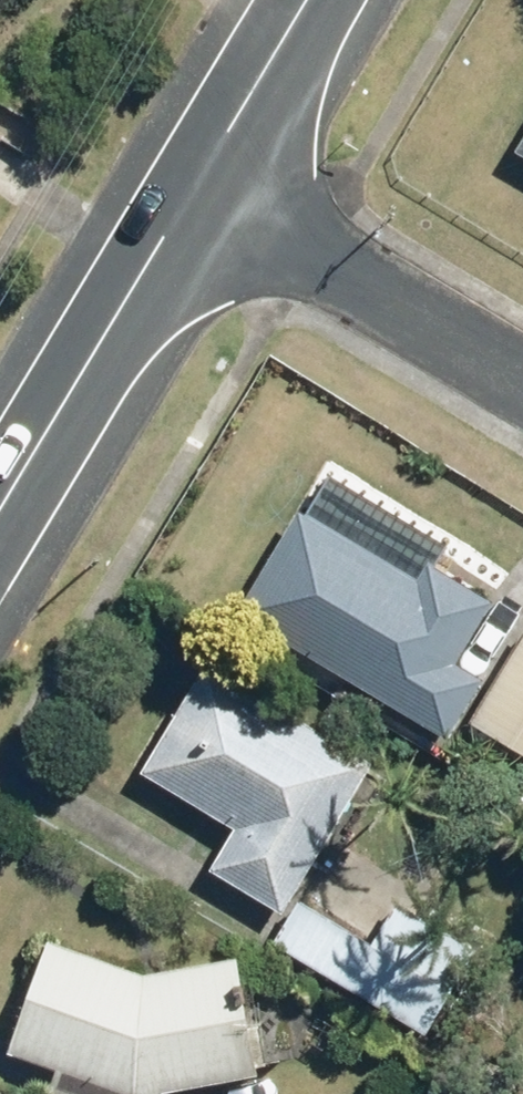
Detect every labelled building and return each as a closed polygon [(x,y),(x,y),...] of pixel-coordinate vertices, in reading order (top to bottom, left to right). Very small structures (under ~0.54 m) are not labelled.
[(509,157),(522,165),(522,134),(509,157)] [(233,618),(439,744),(477,682),(453,668),(490,609),(422,567),(410,587),(296,517),(233,618)] [(468,730),(522,762),(522,634),(468,730)] [(204,874),(277,918),(367,771),(201,671),(136,779),(228,834),(204,874)] [(295,905),(269,947),(421,1041),(474,955),(392,905),(365,948),(295,905)] [(43,945),(4,1057),(51,1075),(45,1093),(187,1093),(251,1081),(249,1071),(262,1069),(256,1028),(241,1029),(234,963),(140,979),(43,945)]
